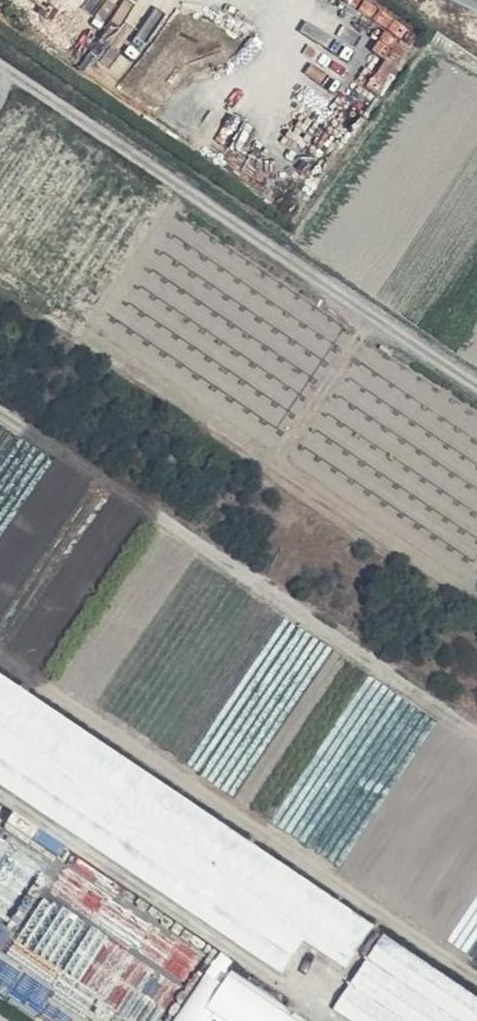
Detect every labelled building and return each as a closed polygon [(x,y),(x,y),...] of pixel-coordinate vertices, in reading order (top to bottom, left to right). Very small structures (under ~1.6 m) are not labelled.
[(257,971),(333,1020),(476,1020),(476,983),(0,669),(0,798),(257,971)] [(217,1020),(313,1020),(215,959),(176,1020),(212,1020),(213,1018),(217,1020)]
